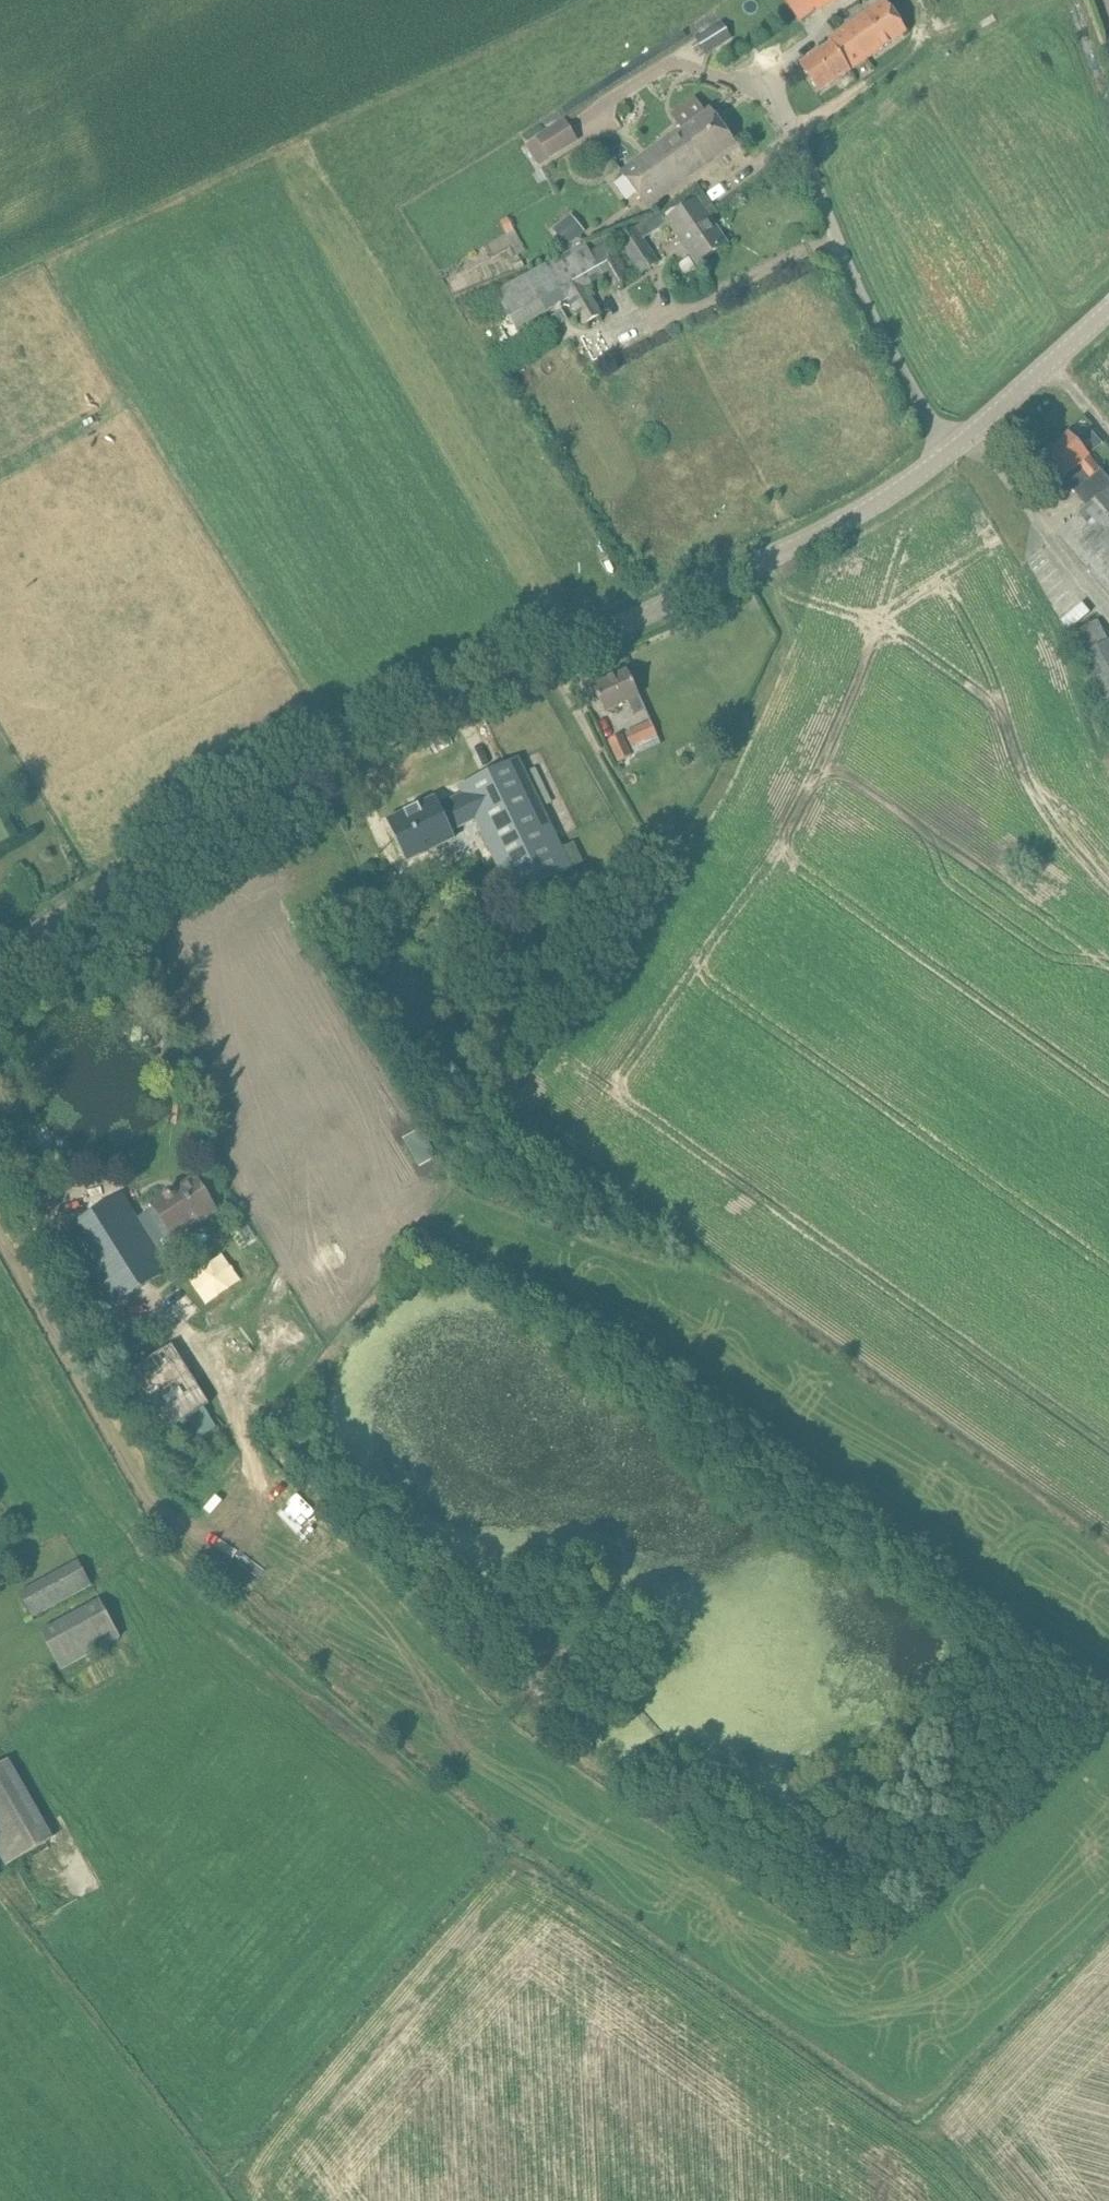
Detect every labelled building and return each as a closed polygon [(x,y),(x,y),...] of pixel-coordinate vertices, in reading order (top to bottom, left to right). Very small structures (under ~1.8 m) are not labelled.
[(805,19),(834,0),(793,0),(805,19)] [(832,44),(800,66),(819,93),(908,32),(887,1),(829,40),(832,44)] [(683,129),(623,173),(647,207),(734,144),(710,110),(705,113),(696,100),(673,116),(683,129)] [(581,116),(589,125),(605,112),(598,103),(581,116)] [(527,147),(538,165),(574,142),(563,124),(527,147)] [(668,219),(662,210),(619,239),(642,273),(657,262),(642,240),(669,222),(698,264),(727,244),(697,200),(668,219)] [(501,224),(506,233),(514,229),(509,220),(501,224)] [(556,232),(567,246),(577,237),(565,223),(556,232)] [(584,243),(497,294),(516,328),(569,298),(584,324),(601,314),(586,288),(603,278),(607,285),(628,273),(609,242),(590,253),(584,243)] [(1043,457),(1088,508),(1108,490),(1108,479),(1089,455),(1077,442),(1070,434),(1043,457)] [(1059,534),(1108,591),(1108,490),(1088,508),(1059,534)] [(1070,637),(1081,658),(1108,643),(1108,642),(1099,622),(1070,637)] [(628,670),(593,686),(605,712),(628,702),(640,727),(651,722),(628,670)] [(651,722),(640,727),(626,734),(632,746),(657,735),(651,722)] [(622,736),(609,741),(619,762),(631,756),(622,736)] [(435,798),(388,821),(408,862),(454,839),(451,832),(475,820),(512,897),(572,869),(519,759),(459,788),(463,795),(439,806),(435,798)] [(215,1208),(208,1197),(196,1179),(175,1192),(174,1192),(170,1191),(166,1193),(165,1197),(165,1198),(154,1206),(155,1208),(136,1219),(122,1195),(65,1231),(112,1306),(169,1270),(150,1241),(169,1229),(172,1235),(215,1208)] [(211,1405),(172,1345),(124,1376),(162,1436),(182,1423),(194,1443),(218,1428),(205,1408),(211,1405)] [(77,1559),(16,1591),(30,1618),(91,1586),(77,1559)] [(100,1600),(41,1632),(62,1670),(120,1638),(100,1600)] [(2,1764),(0,1765),(0,1855),(6,1866),(46,1843),(2,1764)]
